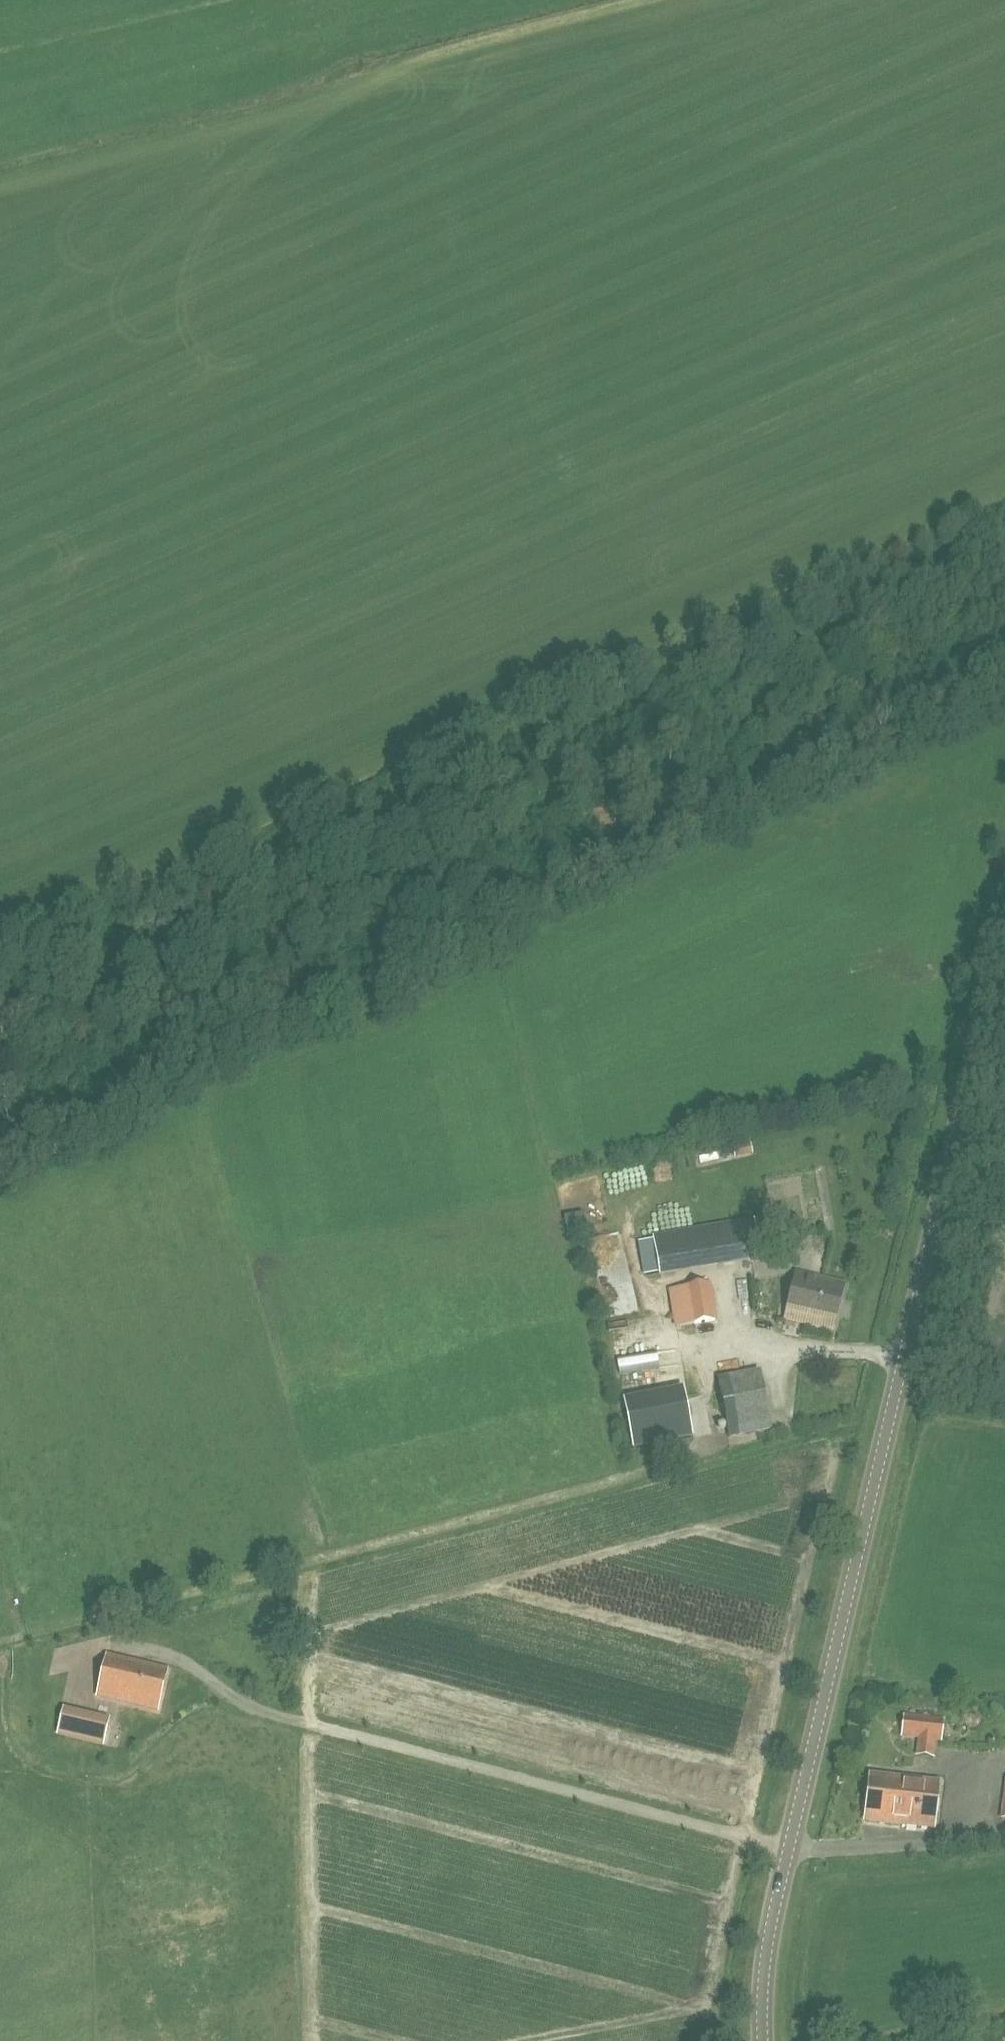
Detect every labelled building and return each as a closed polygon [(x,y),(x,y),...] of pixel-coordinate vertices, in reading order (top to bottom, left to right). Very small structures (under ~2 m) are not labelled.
[(731,1144),(734,1158),(752,1154),(749,1140),(731,1144)] [(754,1224),(753,1224),(712,1230),(718,1264),(759,1257),(754,1224)] [(844,1286),(795,1275),(784,1319),(833,1331),(844,1286)] [(709,1285),(686,1289),(668,1292),(674,1327),(715,1320),(709,1285)] [(657,1353),(617,1360),(619,1373),(659,1366),(657,1353)] [(729,1437),(770,1430),(759,1373),(718,1380),(729,1437)] [(685,1397),(624,1410),(632,1450),(693,1437),(685,1397)] [(167,1670),(109,1656),(99,1695),(157,1710),(167,1670)] [(57,1735),(86,1742),(93,1715),(63,1708),(57,1735)] [(902,1736),(918,1737),(916,1756),(933,1758),(935,1739),(942,1740),(944,1722),(904,1718),(902,1736)] [(938,1783),(871,1775),(866,1821),(932,1828),(938,1783)]
